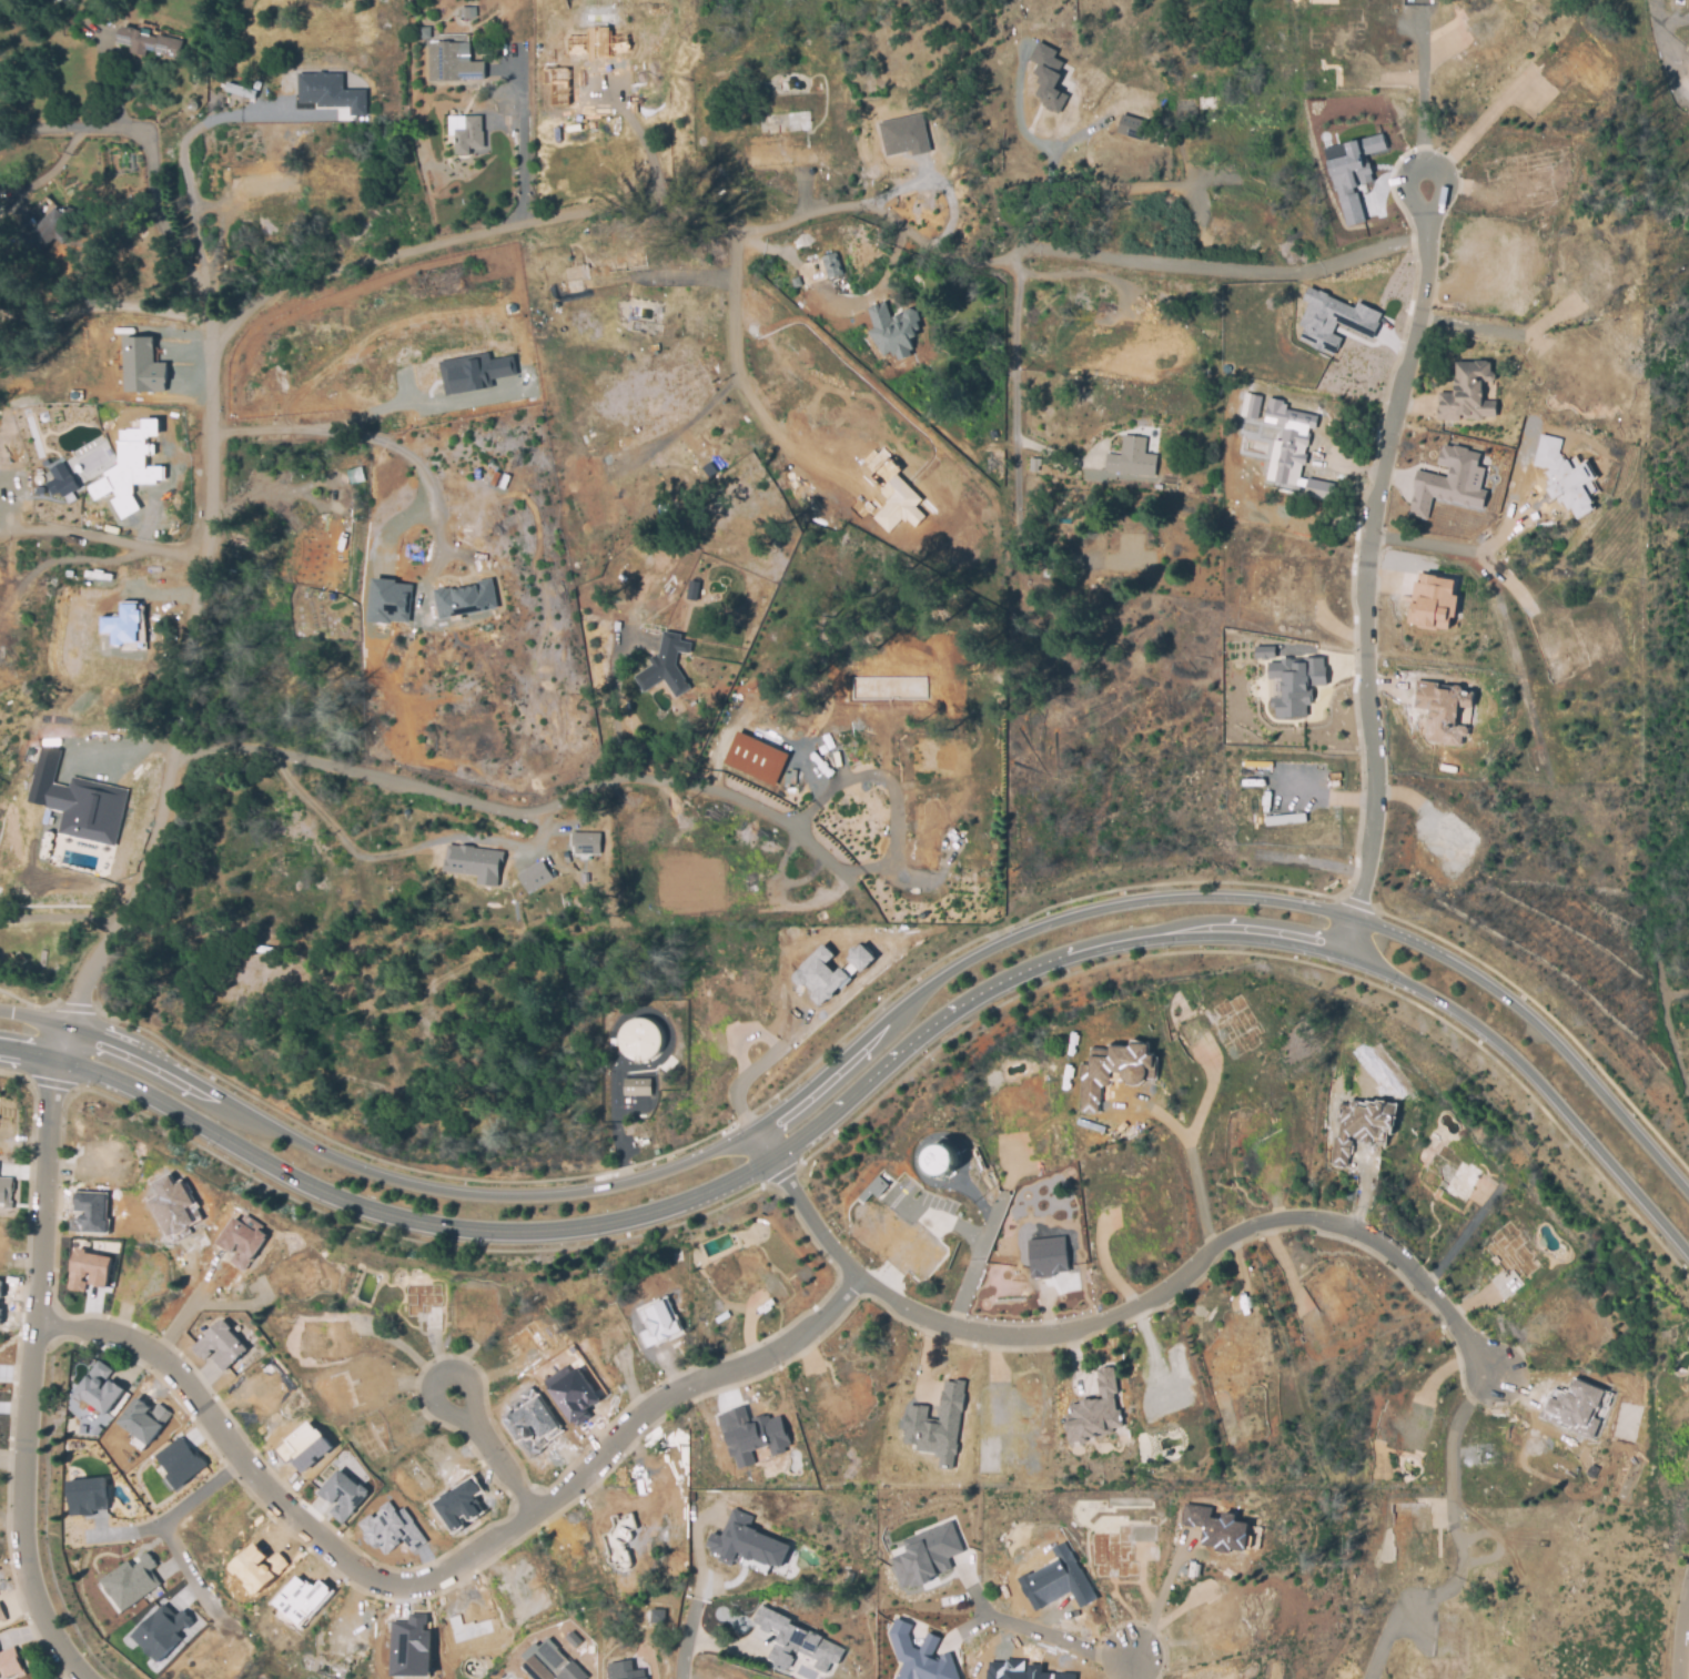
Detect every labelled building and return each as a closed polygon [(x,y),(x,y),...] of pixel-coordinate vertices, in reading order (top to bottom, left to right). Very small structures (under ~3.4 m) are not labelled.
[(459,6),(476,6),(476,16),(459,16),(459,6)] [(417,37),(417,26),(429,24),(429,37),(417,37)] [(176,60),(154,54),(154,52),(145,50),(143,57),(130,53),(131,45),(118,42),(122,27),(135,30),(134,33),(156,39),(158,37),(181,42),(176,60)] [(468,41),(468,60),(484,59),(484,78),(468,78),(427,78),(427,41),(468,41)] [(1052,89),(1054,90),(1066,95),(1056,114),(1051,111),(1050,112),(1044,110),(1045,108),(1043,107),(1040,105),(1041,102),(1039,101),(1040,98),(1035,95),(1036,94),(1035,93),(1040,85),(1034,83),(1038,77),(1031,72),(1035,63),(1028,60),(1038,41),(1055,51),(1052,58),(1062,63),(1055,74),(1059,75),(1054,85),(1052,89)] [(340,74),(340,91),(363,91),(363,102),(363,107),(363,117),(347,117),(347,108),(314,108),(314,103),(295,104),(294,75),(340,74)] [(224,84),(253,93),(250,101),(221,92),(224,84)] [(930,152),(922,113),(877,122),(884,156),(910,151),(911,156),(930,152)] [(1121,113),(1147,122),(1141,141),(1114,132),(1121,113)] [(481,114),(481,130),(483,130),(483,145),(468,145),(468,153),(454,153),(454,128),(464,128),(464,114),(481,114)] [(1382,133),(1386,148),(1364,154),(1361,139),(1382,133)] [(1353,170),(1357,185),(1348,188),(1344,172),(1331,175),(1327,160),(1341,156),(1347,155),(1345,143),(1346,142),(1358,139),(1362,151),(1359,152),(1364,168),(1353,170)] [(1338,198),(1356,192),(1364,222),(1345,226),(1338,198)] [(41,253),(29,237),(53,211),(58,216),(69,208),(77,215),(41,253)] [(822,255),(836,252),(841,272),(828,276),(822,255)] [(1345,306),(1353,310),(1357,303),(1380,314),(1376,322),(1378,323),(1371,340),(1336,322),(1331,334),(1341,340),(1337,345),(1332,356),(1297,338),(1303,328),(1297,325),(1307,304),(1302,301),(1308,287),(1314,291),(1345,306)] [(865,308),(873,329),(869,330),(879,356),(891,352),(895,361),(912,354),(907,339),(921,335),(911,308),(889,316),(884,302),(865,308)] [(149,341),(150,363),(161,363),(162,383),(160,384),(160,392),(121,393),(119,342),(149,341)] [(490,351),(492,357),(514,354),(517,374),(495,377),(490,378),(492,386),(445,394),(444,386),(439,360),(490,351)] [(1457,366),(1477,366),(1477,365),(1488,365),(1488,367),(1491,367),(1491,377),(1494,377),(1496,380),(1496,384),(1494,386),(1491,386),(1484,386),(1483,406),(1497,406),(1497,421),(1484,421),(1484,424),(1481,425),(1477,425),(1476,424),(1465,424),(1465,419),(1462,419),(1462,425),(1438,425),(1438,417),(1442,417),(1442,397),(1455,398),(1455,383),(1457,383),(1457,366)] [(1244,393),(1258,396),(1254,418),(1240,415),(1244,393)] [(577,415),(572,396),(579,394),(585,413),(577,415)] [(1315,417),(1312,433),(1307,432),(1306,435),(1307,436),(1305,447),(1304,447),(1296,481),(1294,479),(1293,486),(1264,479),(1273,443),(1281,444),(1284,426),(1263,422),(1267,398),(1280,402),(1278,406),(1285,407),(1284,409),(1315,417)] [(143,419),(143,421),(155,421),(155,428),(155,432),(149,432),(149,436),(143,437),(143,444),(149,444),(149,452),(143,452),(144,468),(151,468),(151,467),(154,467),(163,466),(164,477),(154,477),(154,482),(144,482),(132,483),(132,485),(132,488),(132,492),(129,494),(136,506),(130,510),(121,516),(112,500),(117,497),(112,488),(100,496),(92,484),(104,476),(107,479),(108,477),(127,466),(125,428),(131,428),(131,421),(135,421),(135,419),(143,419)] [(1154,477),(1105,472),(1106,454),(1120,455),(1122,435),(1146,438),(1145,453),(1157,455),(1154,477)] [(1555,449),(1562,463),(1565,462),(1588,504),(1586,505),(1589,512),(1577,517),(1570,506),(1567,507),(1561,497),(1558,499),(1555,495),(1553,496),(1547,487),(1550,486),(1547,481),(1551,478),(1547,472),(1550,469),(1548,465),(1534,462),(1538,445),(1540,435),(1557,438),(1555,449)] [(1443,445),(1453,448),(1453,446),(1464,448),(1464,451),(1477,454),(1474,469),(1483,472),(1478,489),(1484,490),(1479,508),(1429,496),(1424,518),(1408,515),(1413,492),(1412,492),(1413,485),(1410,485),(1413,475),(1415,476),(1416,471),(1445,478),(1447,467),(1435,464),(1437,454),(1440,454),(1443,445)] [(61,461),(70,474),(72,473),(80,485),(64,495),(60,488),(53,493),(47,482),(54,476),(50,468),(57,464),(61,461)] [(345,468),(360,465),(363,479),(348,483),(345,468)] [(871,517),(887,533),(902,517),(913,527),(924,516),(914,506),(921,499),(896,474),(879,491),(888,500),(871,517)] [(1332,484),(1328,499),(1305,494),(1308,478),(1332,484)] [(1454,580),(1452,596),(1456,597),(1453,618),(1448,617),(1446,630),(1444,629),(1427,627),(1409,625),(1406,624),(1408,615),(1413,581),(1416,583),(1419,583),(1420,574),(1435,576),(1435,577),(1452,579),(1454,580)] [(412,585),(408,621),(391,619),(391,621),(370,620),(373,578),(395,579),(394,583),(412,585)] [(489,585),(494,609),(482,613),(482,615),(446,621),(445,619),(436,620),(431,593),(442,590),(443,591),(449,590),(449,593),(459,590),(461,588),(467,586),(469,588),(475,587),(475,584),(488,580),(489,585)] [(697,601),(686,599),(689,580),(700,583),(697,601)] [(133,605),(133,610),(138,610),(138,621),(135,623),(135,630),(140,629),(141,643),(141,645),(122,646),(122,643),(120,643),(112,643),(111,630),(101,630),(100,619),(111,619),(111,618),(114,618),(120,617),(120,606),(133,605)] [(688,645),(686,656),(675,654),(671,666),(686,687),(687,690),(672,699),(670,697),(660,680),(641,694),(630,678),(650,665),(648,663),(654,658),(656,660),(660,634),(669,636),(677,638),(676,643),(688,645)] [(1266,658),(1266,659),(1260,659),(1260,658),(1253,658),(1253,646),(1273,646),(1273,658),(1266,658)] [(1323,659),(1323,663),(1323,667),(1325,667),(1325,686),(1323,686),(1309,686),(1309,689),(1312,689),(1312,700),(1309,700),(1309,705),(1305,705),(1305,717),(1280,717),(1274,717),(1274,707),(1270,707),(1270,698),(1270,697),(1272,697),(1272,698),(1274,698),(1280,698),(1280,686),(1280,678),(1271,678),(1271,679),(1266,679),(1266,678),(1266,663),(1280,663),(1280,659),(1280,658),(1288,658),(1288,659),(1303,659),(1303,658),(1323,658),(1323,659)] [(1470,697),(1468,710),(1463,710),(1460,727),(1463,727),(1465,729),(1464,735),(1460,736),(1459,736),(1457,746),(1454,745),(1454,747),(1445,745),(1445,744),(1424,740),(1429,709),(1413,706),(1417,680),(1463,687),(1460,696),(1470,697)] [(721,766),(735,736),(785,758),(772,788),(721,766)] [(52,783),(68,788),(70,777),(128,790),(114,847),(57,833),(62,812),(47,808),(27,803),(39,746),(60,750),(52,783)] [(1263,824),(1305,823),(1305,814),(1263,815),(1263,824)] [(597,844),(597,854),(573,854),(573,847),(568,847),(568,843),(569,833),(597,835),(597,844)] [(475,846),(474,848),(503,851),(500,874),(498,874),(497,884),(478,882),(479,872),(447,868),(451,844),(461,846),(461,843),(475,846)] [(517,874),(540,859),(550,877),(527,891),(517,874)] [(826,961),(835,971),(840,965),(850,975),(844,981),(829,995),(820,1003),(810,993),(815,990),(807,982),(805,984),(797,984),(793,980),(792,972),(795,970),(800,964),(823,942),(835,953),(826,961)] [(862,942),(874,955),(860,970),(847,957),(851,952),(851,951),(850,950),(850,949),(850,948),(851,947),(851,945),(852,945),(852,944),(853,944),(854,944),(856,944),(857,944),(857,945),(858,945),(862,942)] [(639,1018),(643,1018),(645,1019),(647,1021),(649,1022),(651,1025),(654,1028),(655,1031),(656,1034),(656,1039),(656,1042),(655,1045),(654,1049),(651,1052),(650,1054),(648,1056),(645,1058),(643,1059),(639,1059),(637,1059),(634,1058),(631,1056),(629,1054),(627,1052),(626,1049),(625,1045),(624,1042),(624,1039),(624,1035),(624,1032),(625,1029),(627,1025),(629,1023),(631,1021),(634,1019),(637,1018),(639,1018)] [(1145,1048),(1144,1052),(1144,1056),(1144,1059),(1150,1059),(1150,1062),(1153,1062),(1152,1071),(1151,1076),(1142,1075),(1143,1070),(1125,1069),(1124,1080),(1106,1079),(1106,1080),(1106,1081),(1105,1082),(1105,1083),(1104,1083),(1103,1083),(1102,1083),(1098,1083),(1095,1110),(1080,1107),(1083,1076),(1081,1075),(1082,1066),(1090,1066),(1091,1051),(1109,1053),(1110,1049),(1130,1050),(1130,1045),(1145,1048)] [(669,1072),(663,1065),(668,1059),(675,1065),(669,1072)] [(650,1096),(624,1096),(624,1079),(650,1079),(650,1096)] [(1377,1102),(1388,1105),(1394,1106),(1389,1125),(1384,1124),(1382,1134),(1371,1131),(1373,1120),(1366,1119),(1363,1131),(1346,1127),(1348,1119),(1336,1116),(1339,1104),(1356,1107),(1357,1103),(1368,1105),(1369,1103),(1376,1104),(1377,1102)] [(939,1143),(941,1144),(943,1144),(945,1145),(948,1147),(949,1150),(951,1152),(952,1154),(952,1157),(952,1161),(952,1163),(952,1166),(951,1169),(950,1172),(948,1173),(945,1175),(944,1176),(941,1177),(939,1177),(937,1177),(934,1176),(932,1175),(931,1174),(929,1172),(928,1170),(927,1166),(926,1164),(926,1161),(926,1157),(927,1155),(928,1152),(929,1150),(930,1147),(932,1145),(934,1144),(937,1144),(939,1143)] [(888,1183),(876,1195),(872,1192),(863,1201),(858,1195),(878,1174),(888,1183)] [(6,1201),(0,1201),(0,1176),(12,1176),(11,1193),(7,1193),(6,1201)] [(188,1232),(171,1241),(166,1233),(149,1200),(179,1183),(198,1216),(184,1224),(188,1232)] [(102,1194),(101,1221),(104,1221),(103,1231),(69,1228),(69,1217),(82,1218),(82,1210),(72,1208),(73,1193),(102,1194)] [(256,1232),(257,1230),(265,1234),(263,1236),(264,1237),(243,1270),(242,1268),(242,1270),(233,1264),(234,1263),(230,1261),(233,1254),(237,1257),(242,1251),(241,1251),(240,1245),(241,1242),(237,1240),(232,1250),(219,1242),(234,1217),(256,1232)] [(1026,1243),(1062,1240),(1065,1274),(1030,1277),(1026,1243)] [(85,1248),(85,1252),(92,1253),(95,1253),(101,1254),(108,1255),(111,1256),(105,1284),(105,1286),(90,1283),(91,1282),(92,1271),(90,1271),(89,1271),(89,1272),(89,1273),(88,1274),(88,1275),(87,1275),(87,1276),(85,1276),(84,1276),(84,1281),(85,1281),(84,1289),(79,1288),(67,1287),(68,1277),(73,1250),(78,1251),(78,1247),(85,1248)] [(663,1298),(665,1302),(666,1301),(668,1305),(667,1306),(678,1329),(646,1345),(640,1332),(647,1329),(638,1311),(663,1298)] [(218,1321),(244,1349),(223,1369),(212,1358),(220,1352),(216,1348),(214,1348),(212,1346),(209,1349),(211,1352),(203,1358),(201,1356),(200,1357),(192,1349),(193,1347),(192,1346),(218,1321)] [(99,1390),(101,1393),(109,1380),(121,1389),(104,1413),(74,1392),(97,1361),(112,1372),(99,1390)] [(590,1415),(579,1424),(554,1386),(580,1367),(603,1398),(589,1408),(590,1410),(588,1412),(590,1415)] [(1119,1427),(1114,1428),(1110,1428),(1111,1433),(1096,1435),(1098,1437),(1080,1439),(1080,1442),(1072,1443),(1068,1443),(1066,1443),(1064,1423),(1065,1423),(1065,1416),(1070,1416),(1069,1405),(1075,1404),(1075,1402),(1098,1399),(1096,1395),(1095,1379),(1096,1379),(1096,1370),(1113,1368),(1115,1393),(1111,1394),(1111,1397),(1113,1397),(1114,1410),(1116,1410),(1119,1427)] [(964,1394),(962,1412),(960,1412),(955,1443),(958,1444),(957,1454),(954,1454),(952,1468),(944,1467),(939,1467),(941,1456),(934,1455),(934,1452),(918,1449),(918,1443),(903,1440),(906,1429),(903,1428),(904,1415),(908,1415),(909,1404),(927,1407),(926,1418),(939,1419),(944,1380),(957,1382),(964,1383),(962,1393),(964,1394)] [(1602,1393),(1596,1410),(1592,1409),(1589,1416),(1598,1419),(1590,1437),(1582,1434),(1567,1427),(1567,1426),(1560,1423),(1559,1424),(1541,1417),(1539,1416),(1547,1396),(1550,1397),(1551,1393),(1553,1393),(1553,1392),(1564,1396),(1565,1395),(1566,1394),(1567,1394),(1568,1394),(1569,1394),(1575,1382),(1602,1393)] [(548,1442),(542,1446),(543,1448),(530,1457),(526,1450),(522,1445),(519,1445),(517,1442),(518,1442),(504,1419),(538,1395),(560,1426),(554,1430),(556,1434),(547,1439),(548,1442)] [(143,1414),(148,1417),(155,1406),(168,1416),(143,1450),(131,1443),(135,1436),(118,1423),(135,1398),(148,1407),(143,1414)] [(748,1426),(759,1423),(758,1420),(768,1417),(769,1419),(779,1416),(788,1446),(783,1447),(785,1452),(771,1456),(769,1445),(750,1450),(754,1464),(739,1468),(736,1455),(731,1456),(719,1415),(742,1408),(748,1426)] [(305,1423),(314,1432),(315,1430),(328,1447),(303,1469),(291,1456),(285,1461),(275,1449),(305,1423)] [(175,1487),(168,1475),(169,1474),(155,1456),(183,1435),(205,1464),(175,1487)] [(357,1488),(360,1486),(365,1490),(364,1493),(364,1494),(342,1520),(330,1510),(335,1505),(336,1506),(347,1493),(342,1488),(331,1501),(320,1491),(337,1470),(357,1488)] [(93,1513),(70,1515),(67,1481),(102,1477),(105,1506),(93,1507),(93,1513)] [(485,1508),(469,1518),(464,1511),(459,1515),(465,1523),(454,1529),(435,1503),(446,1495),(451,1491),(471,1477),(481,1491),(476,1495),(485,1508)] [(387,1501),(396,1513),(403,1508),(411,1519),(409,1520),(424,1540),(411,1550),(402,1538),(384,1552),(381,1548),(380,1547),(378,1547),(378,1546),(377,1546),(376,1545),(375,1546),(367,1535),(367,1534),(360,1523),(371,1515),(374,1519),(383,1513),(380,1508),(381,1507),(387,1501)] [(1207,1518),(1221,1519),(1222,1513),(1234,1514),(1233,1521),(1245,1523),(1244,1530),(1246,1530),(1245,1543),(1243,1543),(1242,1548),(1205,1543),(1207,1526),(1182,1523),(1183,1515),(1185,1504),(1210,1507),(1207,1518)] [(758,1530),(790,1544),(781,1566),(757,1556),(756,1558),(754,1557),(752,1559),(746,1557),(747,1555),(745,1554),(746,1551),(741,1549),(737,1558),(735,1557),(731,1564),(719,1559),(721,1554),(712,1550),(710,1549),(711,1547),(706,1545),(711,1531),(717,1533),(719,1535),(730,1507),(739,1511),(750,1516),(746,1525),(758,1530)] [(615,1564),(611,1565),(608,1562),(607,1557),(607,1555),(601,1534),(610,1530),(613,1526),(610,1516),(609,1515),(616,1513),(617,1515),(630,1510),(636,1528),(629,1530),(630,1536),(628,1541),(626,1541),(631,1562),(629,1569),(621,1571),(616,1568),(615,1564)] [(949,1567),(942,1569),(941,1567),(934,1570),(935,1572),(928,1576),(929,1579),(921,1582),(921,1580),(912,1584),(911,1580),(902,1584),(892,1557),(909,1550),(907,1546),(922,1539),(920,1533),(949,1521),(961,1550),(945,1556),(949,1567)] [(1033,1611),(1070,1592),(1079,1608),(1096,1599),(1065,1540),(1049,1549),(1055,1559),(1016,1579),(1033,1611)] [(256,1595),(289,1564),(277,1551),(269,1559),(254,1543),(229,1566),(256,1595)] [(153,1561),(144,1568),(155,1582),(123,1607),(102,1579),(128,1561),(131,1567),(141,1559),(139,1556),(145,1551),(153,1561)] [(309,1586),(310,1585),(313,1587),(317,1582),(327,1591),(305,1617),(304,1616),(297,1624),(274,1602),(297,1576),(309,1586)] [(174,1617),(181,1610),(190,1618),(188,1620),(191,1622),(186,1627),(183,1625),(176,1631),(181,1636),(156,1660),(131,1636),(162,1604),(174,1617)] [(758,1605),(770,1610),(771,1609),(791,1619),(789,1624),(841,1648),(833,1665),(828,1662),(827,1666),(823,1672),(812,1667),(816,1660),(789,1648),(787,1653),(792,1656),(787,1667),(786,1669),(773,1663),(776,1661),(770,1659),(768,1658),(772,1647),(775,1648),(777,1642),(779,1639),(782,1631),(773,1628),(771,1631),(762,1628),(763,1627),(751,1620),(758,1605)] [(649,1623),(663,1623),(664,1609),(650,1609),(649,1623)] [(425,1612),(426,1619),(432,1619),(435,1676),(393,1678),(391,1621),(408,1620),(407,1614),(425,1612)] [(454,1643),(491,1630),(487,1618),(460,1627),(456,1615),(446,1618),(454,1643)] [(948,1651),(958,1678),(895,1678),(903,1662),(900,1660),(889,1634),(894,1618),(911,1625),(907,1635),(912,1647),(912,1648),(919,1650),(927,1634),(939,1638),(932,1656),(933,1657),(948,1651)] [(560,1637),(567,1630),(578,1642),(573,1648),(560,1637)] [(586,1678),(585,1678),(535,1678),(522,1665),(526,1661),(520,1655),(533,1642),(536,1647),(546,1638),(586,1678)] [(6,1666),(0,1668),(0,1653),(12,1648),(21,1670),(9,1675),(6,1666)] [(644,1678),(608,1678),(606,1667),(607,1666),(607,1665),(627,1660),(629,1671),(639,1669),(641,1678),(644,1678)] [(1074,1675),(1074,1678),(989,1678),(990,1663),(1005,1663),(1005,1661),(1022,1661),(1021,1673),(1029,1673),(1030,1666),(1040,1667),(1040,1675),(1062,1676),(1062,1673),(1074,1675)]
